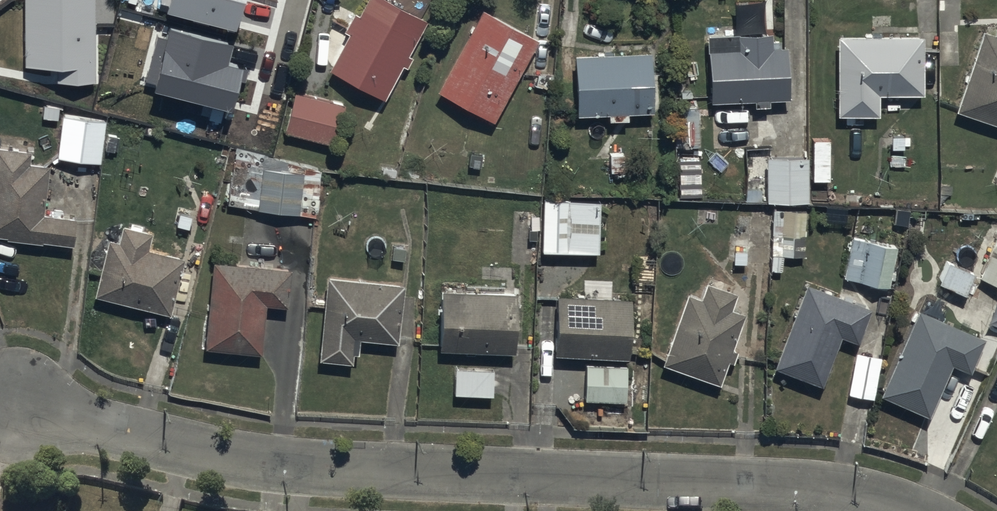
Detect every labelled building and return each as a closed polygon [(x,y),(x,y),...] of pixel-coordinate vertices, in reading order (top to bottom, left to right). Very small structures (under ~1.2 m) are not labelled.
[(27,68),(58,68),(58,83),(98,83),(97,0),(26,0),(27,68)] [(164,13),(236,33),(245,0),(168,0),(164,13)] [(345,24),(351,28),(330,64),(384,94),(403,60),(408,63),(414,52),(409,49),(428,16),(400,0),(365,0),(360,9),(355,7),(345,24)] [(483,3),(438,85),(494,117),(539,35),(483,3)] [(996,21),(994,30),(979,25),(953,106),(996,120),(996,22),(996,21)] [(739,31),(709,30),(710,97),(753,96),(753,101),(767,101),(767,95),(787,94),(786,43),(782,43),(781,34),(774,34),(773,27),(738,28),(739,31)] [(232,45),(169,28),(152,91),(232,113),(244,70),(227,66),(232,45)] [(922,32),(837,31),(835,111),(879,111),(879,89),(922,89),(922,32)] [(653,50),(576,52),(577,110),(609,109),(609,116),(629,115),(629,108),(654,108),(653,50)] [(345,100),(295,89),(285,129),(334,142),(345,100)] [(105,115),(63,111),(59,155),(101,159),(105,115)] [(0,143),(0,232),(7,232),(7,235),(43,239),(43,237),(74,240),(77,214),(45,210),(51,161),(30,159),(31,146),(0,143)] [(323,163),(234,153),(228,202),(318,212),(323,163)] [(805,155),(770,155),(770,196),(805,196),(805,155)] [(602,195),(544,194),(544,248),(601,248),(602,195)] [(804,208),(772,206),(771,252),(804,252),(804,208)] [(121,235),(108,232),(94,291),(171,309),(185,252),(150,244),(154,227),(125,220),(121,235)] [(851,232),(843,272),(889,282),(898,243),(851,232)] [(979,273),(996,281),(996,232),(979,273)] [(291,265),(215,257),(205,341),(262,349),(267,301),(288,303),(291,265)] [(946,257),(937,278),(966,291),(975,270),(946,257)] [(405,278),(328,273),(321,356),(353,359),(354,348),(359,348),(361,335),(400,337),(405,278)] [(699,293),(686,288),(661,359),(717,379),(725,357),(732,359),(736,346),(731,344),(744,309),(730,304),(736,287),(705,277),(699,293)] [(870,304),(804,277),(772,362),(820,382),(840,331),(857,337),(870,304)] [(518,288),(443,285),(441,345),(517,349),(518,288)] [(630,293),(558,291),(556,350),(628,353),(630,293)] [(959,314),(956,321),(940,314),(946,302),(925,294),(920,306),(917,304),(880,390),(929,411),(952,359),(968,366),(983,333),(966,326),(969,319),(959,314)] [(625,362),(584,360),(584,396),(624,397),(625,362)] [(494,363),(452,363),(452,391),(494,391),(494,363)]
